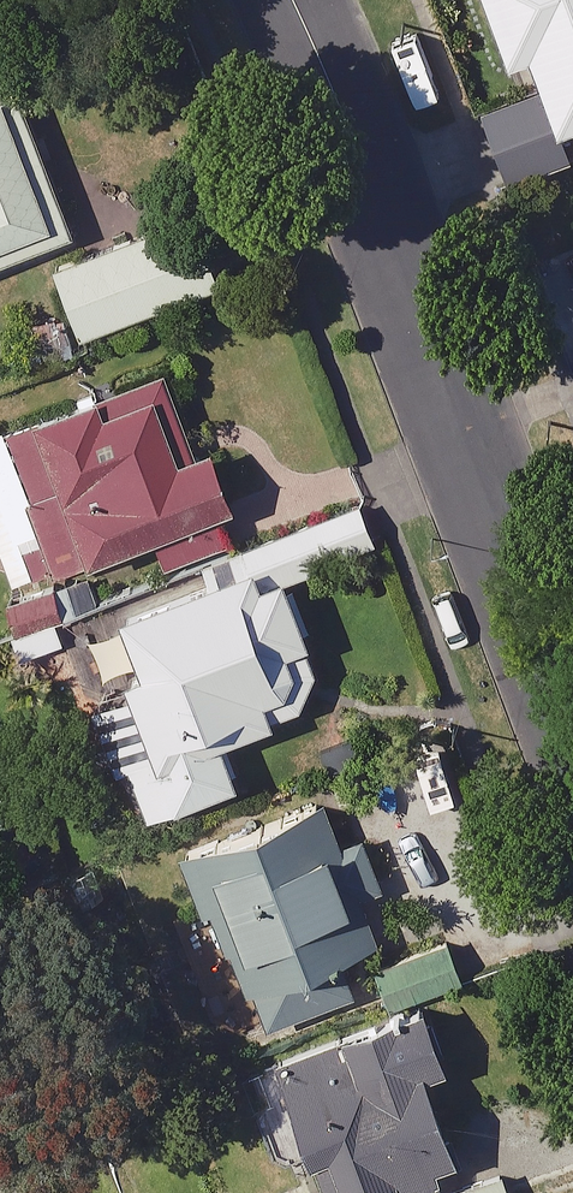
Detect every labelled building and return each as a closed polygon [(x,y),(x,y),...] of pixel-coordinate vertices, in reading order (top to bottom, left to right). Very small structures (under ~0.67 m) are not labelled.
[(486,19),(504,68),(534,57),(562,132),(572,128),(572,0),(479,0),(486,19)] [(0,96),(0,264),(74,235),(17,89),(0,96)] [(223,286),(197,216),(54,271),(80,341),(223,286)] [(165,375),(0,437),(0,586),(16,629),(250,542),(217,454),(197,462),(165,375)] [(306,761),(239,573),(74,632),(93,686),(125,674),(153,752),(129,761),(150,818),(306,761)] [(380,941),(329,810),(197,861),(261,1029),(355,993),(341,956),(380,941)] [(428,1014),(282,1063),(325,1192),(425,1192),(460,1181),(425,1074),(446,1067),(428,1014)] [(500,1179),(455,1192),(504,1192),(500,1179)]
